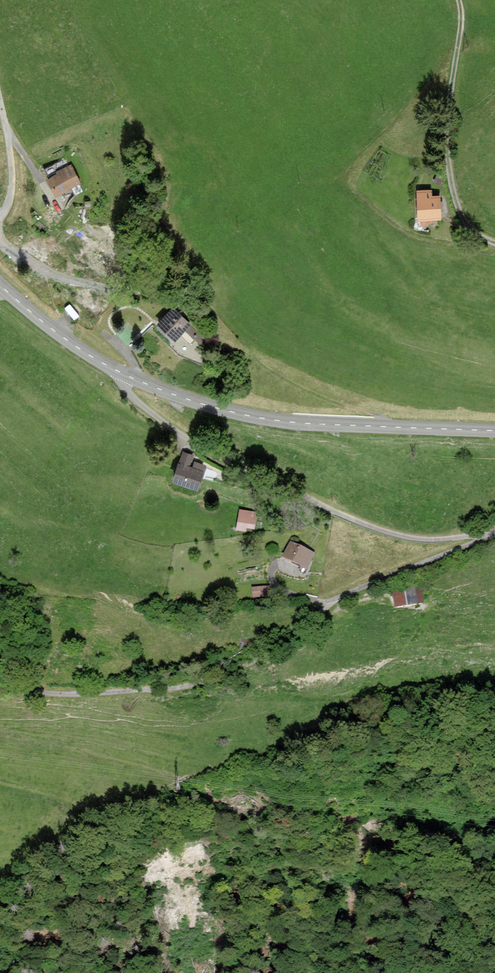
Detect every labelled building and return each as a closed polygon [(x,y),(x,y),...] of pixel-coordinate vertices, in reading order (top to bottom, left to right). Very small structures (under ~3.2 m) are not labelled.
[(86,182),(77,162),(59,170),(60,173),(49,178),(57,195),(86,182)] [(433,189),(420,189),(420,218),(442,218),(441,194),(433,194),(433,189)] [(191,324),(174,307),(157,324),(174,341),(191,324)] [(194,454),(185,451),(177,477),(193,482),(200,485),(201,481),(206,464),(195,460),(193,466),(190,465),(194,454)] [(257,511),(240,509),(237,528),(246,530),(246,526),(255,527),(257,511)] [(315,552),(293,542),(287,557),(309,567),(315,552)] [(254,585),(255,592),(270,590),(269,584),(254,585)] [(422,587),(396,592),(399,607),(425,602),(422,587)]
